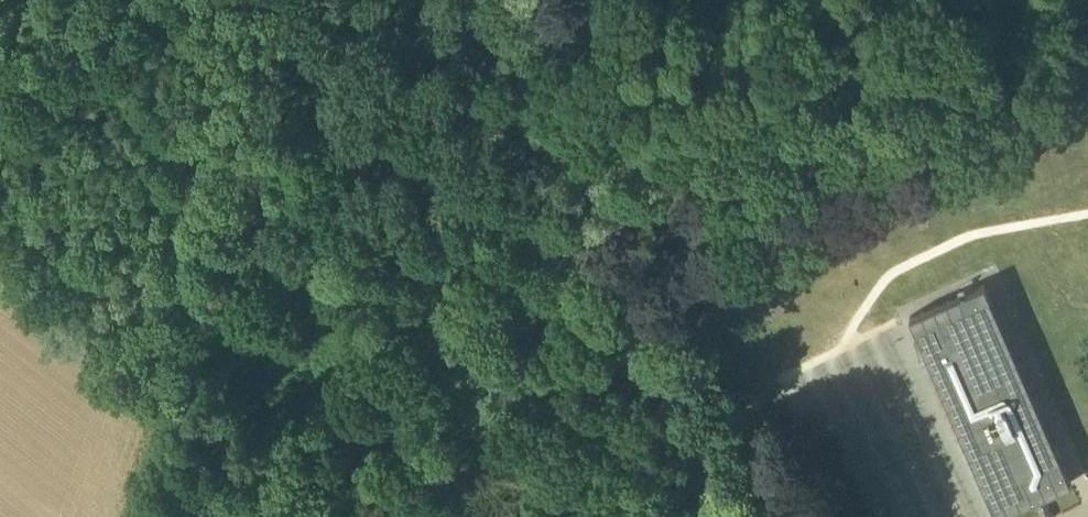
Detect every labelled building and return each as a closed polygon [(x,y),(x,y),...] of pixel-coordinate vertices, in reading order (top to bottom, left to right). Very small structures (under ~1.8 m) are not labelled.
[(985,283),(910,316),(997,515),(1072,482),(985,283)]
